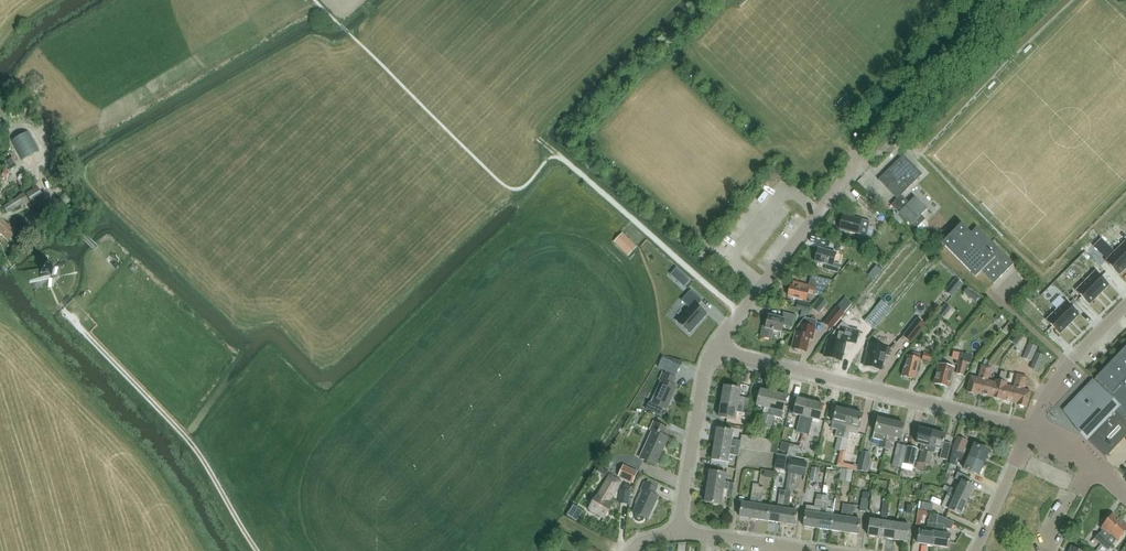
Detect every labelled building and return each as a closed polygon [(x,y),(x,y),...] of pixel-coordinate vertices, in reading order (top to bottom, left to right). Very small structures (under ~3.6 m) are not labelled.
[(28,131),(10,140),(21,160),(39,151),(28,131)] [(920,215),(927,209),(915,197),(909,203),(901,195),(922,174),(903,155),(878,179),(897,199),(891,205),(910,224),(909,225),(914,230),(924,219),(920,215)] [(12,158),(4,162),(8,171),(17,166),(12,158)] [(42,196),(37,188),(25,195),(30,203),(42,196)] [(63,192),(54,199),(62,209),(71,201),(63,192)] [(28,201),(22,193),(1,207),(6,214),(21,203),(22,205),(28,201)] [(878,209),(860,194),(856,200),(873,215),(878,209)] [(903,221),(894,211),(890,214),(900,224),(903,221)] [(861,219),(843,214),(839,229),(857,234),(858,234),(866,236),(867,229),(868,230),(870,221),(861,219)] [(15,233),(0,219),(0,235),(1,234),(8,241),(15,233)] [(993,284),(1014,263),(977,226),(970,233),(961,223),(941,243),(975,277),(981,271),(993,284)] [(1104,230),(1099,235),(1114,250),(1118,245),(1104,230)] [(629,255),(637,247),(623,233),(615,241),(629,255)] [(1115,251),(1125,262),(1125,243),(1125,242),(1115,251)] [(833,263),(836,253),(818,248),(815,262),(826,265),(825,269),(838,272),(840,265),(833,263)] [(1105,261),(1119,275),(1125,268),(1125,262),(1115,251),(1105,261)] [(1085,254),(1079,260),(1085,266),(1091,261),(1085,254)] [(58,277),(58,270),(54,265),(53,265),(46,264),(41,269),(41,276),(42,277),(45,281),(46,282),(47,282),(49,282),(51,282),(53,282),(55,280),(58,277)] [(872,270),(868,275),(873,280),(877,275),(872,270)] [(1095,271),(1085,281),(1099,295),(1109,285),(1095,271)] [(1063,272),(1055,279),(1065,289),(1072,282),(1063,272)] [(808,285),(795,282),(794,286),(791,285),(788,296),(806,301),(808,292),(821,295),(833,281),(811,275),(808,285)] [(956,278),(944,291),(951,297),(962,283),(956,278)] [(1085,281),(1076,291),(1089,304),(1099,295),(1085,281)] [(974,292),(967,286),(962,292),(969,298),(974,292)] [(690,333),(706,314),(697,306),(702,300),(691,290),(681,301),(690,308),(678,322),(690,333)] [(836,308),(835,307),(822,323),(830,329),(843,313),(844,314),(852,303),(845,297),(836,308)] [(813,308),(818,313),(827,302),(821,298),(813,308)] [(1065,301),(1056,310),(1069,324),(1079,315),(1065,301)] [(797,302),(796,308),(800,309),(808,311),(809,311),(810,305),(797,302)] [(876,328),(890,310),(882,304),(868,321),(876,328)] [(1056,310),(1046,320),(1060,334),(1069,324),(1056,310)] [(771,339),(773,330),(781,332),(783,326),(792,328),(795,315),(783,312),(782,318),(769,315),(767,321),(764,320),(760,336),(771,339)] [(1003,317),(998,313),(993,318),(999,322),(1003,317)] [(806,352),(810,336),(812,328),(815,328),(817,321),(804,318),(797,326),(796,332),(792,349),(806,352)] [(924,325),(916,318),(902,336),(910,343),(924,325)] [(846,343),(845,343),(845,341),(852,342),(856,327),(849,325),(848,329),(837,326),(835,335),(830,333),(829,339),(828,339),(824,356),(841,361),(846,343)] [(1014,335),(1019,340),(1025,334),(1020,329),(1014,335)] [(889,356),(891,348),(868,343),(867,351),(868,351),(864,366),(881,370),(885,355),(889,356)] [(1036,347),(1027,343),(1021,358),(1030,361),(1036,347)] [(1125,419),(1125,418),(1125,346),(1121,351),(1118,355),(1094,380),(1067,410),(1092,434),(1087,440),(1106,458),(1125,437),(1125,419)] [(970,363),(972,356),(958,352),(955,364),(958,365),(956,374),(963,376),(966,362),(970,363)] [(931,355),(923,353),(921,359),(930,362),(931,355)] [(1037,371),(1044,356),(1037,353),(1030,368),(1037,371)] [(915,379),(920,359),(907,356),(902,376),(915,379)] [(934,384),(949,387),(954,368),(939,364),(934,384)] [(979,394),(986,366),(981,365),(978,378),(971,376),(967,392),(977,394),(979,394)] [(991,397),(995,382),(988,381),(991,368),(986,366),(979,394),(991,397)] [(1006,385),(1007,383),(1008,380),(1005,379),(1007,373),(1001,372),(998,381),(996,380),(995,382),(991,397),(1003,400),(1007,385),(1006,385)] [(666,409),(676,387),(673,385),(676,379),(663,373),(659,380),(662,381),(652,403),(666,409)] [(1015,403),(1022,375),(1017,374),(1013,387),(1007,385),(1003,400),(1015,403)] [(1017,404),(1027,407),(1031,391),(1023,389),(1026,377),(1022,375),(1015,403),(1017,404)] [(739,397),(740,389),(724,386),(721,402),(738,404),(747,406),(748,398),(739,397)] [(770,409),(774,393),(761,390),(757,406),(770,409)] [(783,412),(787,396),(774,393),(770,409),(783,412)] [(803,434),(811,402),(797,399),(794,415),(800,416),(796,432),(803,434)] [(747,406),(738,404),(721,402),(719,417),(735,420),(736,412),(746,414),(747,406)] [(811,402),(803,434),(809,435),(813,419),(820,421),(824,405),(811,402)] [(840,451),(849,411),(836,408),(831,428),(837,430),(835,436),(836,437),(833,449),(839,451),(840,451)] [(858,435),(863,414),(849,411),(840,451),(839,451),(836,466),(855,471),(857,464),(852,462),(852,465),(842,463),(847,439),(848,439),(849,433),(858,435)] [(764,428),(767,414),(761,413),(758,426),(764,428)] [(767,414),(764,428),(769,429),(772,416),(767,414)] [(884,448),(891,421),(878,418),(874,432),(873,432),(872,438),(881,441),(879,447),(884,448)] [(652,431),(644,450),(640,458),(655,465),(668,437),(663,435),(667,427),(654,421),(650,430),(652,431)] [(895,437),(901,439),(904,425),(891,421),(884,448),(889,450),(891,443),(894,443),(895,437)] [(924,464),(932,432),(919,428),(916,443),(920,444),(919,450),(922,451),(920,462),(924,464)] [(732,440),(733,431),(717,429),(714,444),(731,447),(732,440)] [(944,442),(946,435),(932,432),(924,464),(930,465),(933,453),(934,453),(936,447),(942,449),(940,458),(947,460),(951,444),(944,442)] [(746,449),(748,436),(742,435),(741,441),(740,448),(746,449)] [(974,444),(971,452),(964,449),(967,441),(957,437),(952,449),(957,451),(984,463),(989,451),(974,444)] [(740,448),(741,441),(732,440),(731,447),(740,448)] [(776,454),(778,441),(772,440),(770,453),(776,454)] [(729,455),(731,447),(714,444),(712,460),(728,462),(729,455)] [(789,444),(787,455),(795,457),(798,447),(789,444)] [(906,446),(896,444),(891,465),(901,467),(906,446)] [(917,448),(906,446),(902,464),(912,466),(917,448)] [(738,456),(740,448),(731,447),(729,455),(738,456)] [(979,475),(984,463),(957,451),(952,449),(948,463),(953,465),(957,457),(967,461),(964,469),(979,475)] [(870,454),(860,451),(856,470),(865,472),(870,454)] [(806,462),(789,459),(786,473),(804,476),(806,462)] [(637,471),(622,465),(617,477),(631,483),(637,471)] [(825,468),(810,466),(809,481),(816,482),(817,479),(823,480),(825,468)] [(852,471),(841,469),(839,482),(850,484),(852,471)] [(774,479),(774,471),(764,470),(763,478),(774,479)] [(725,482),(726,474),(710,471),(707,487),(724,489),(732,491),(733,483),(725,482)] [(967,501),(974,486),(967,483),(970,478),(958,472),(954,479),(961,482),(957,491),(945,485),(943,490),(948,492),(967,501)] [(612,505),(608,502),(620,482),(610,476),(598,496),(597,496),(589,509),(604,518),(612,505)] [(648,519),(658,496),(654,495),(657,488),(644,482),(641,489),(643,490),(633,512),(635,513),(634,517),(635,521),(639,522),(643,521),(644,517),(648,519)] [(753,519),(758,487),(757,486),(758,484),(752,483),(749,503),(742,502),(739,517),(753,519)] [(619,501),(627,502),(628,490),(629,488),(623,484),(620,489),(619,501)] [(928,493),(929,486),(922,484),(921,492),(928,493)] [(732,491),(724,489),(707,487),(705,502),(721,505),(722,497),(730,498),(732,491)] [(764,488),(758,487),(753,519),(767,521),(769,506),(761,505),(764,488)] [(781,523),(785,491),(780,490),(777,508),(769,506),(767,521),(781,523)] [(791,492),(785,491),(781,523),(794,525),(797,510),(789,509),(791,492)] [(868,493),(861,492),(858,511),(865,512),(868,493)] [(961,515),(967,501),(948,492),(942,506),(949,509),(949,510),(961,515)] [(821,501),(822,495),(816,494),(814,507),(806,505),(803,526),(817,528),(821,501)] [(833,516),(826,515),(827,509),(826,509),(828,495),(822,495),(821,501),(817,528),(831,530),(833,516)] [(932,504),(918,501),(917,509),(931,511),(932,504)] [(846,518),(848,505),(842,504),(840,517),(833,516),(831,530),(844,532),(846,518)] [(860,520),(853,519),(855,506),(848,505),(846,518),(844,532),(858,534),(860,520)] [(1109,535),(1121,520),(1112,513),(1102,526),(1104,528),(1102,530),(1109,535)] [(933,545),(937,515),(930,514),(929,521),(928,521),(926,531),(919,530),(917,543),(933,545)] [(948,548),(950,534),(943,533),(944,528),(951,529),(954,522),(937,515),(933,545),(948,548)] [(868,536),(881,538),(883,522),(870,520),(868,536)] [(1125,531),(1125,525),(1121,520),(1109,535),(1115,540),(1116,538),(1119,540),(1125,531)] [(894,540),(896,524),(883,522),(881,538),(894,540)] [(907,542),(910,525),(896,524),(894,540),(907,542)] [(1101,544),(1109,535),(1102,530),(1099,534),(1098,533),(1094,538),(1101,544)] [(1115,541),(1115,540),(1109,535),(1101,544),(1108,550),(1112,545),(1115,541)]
